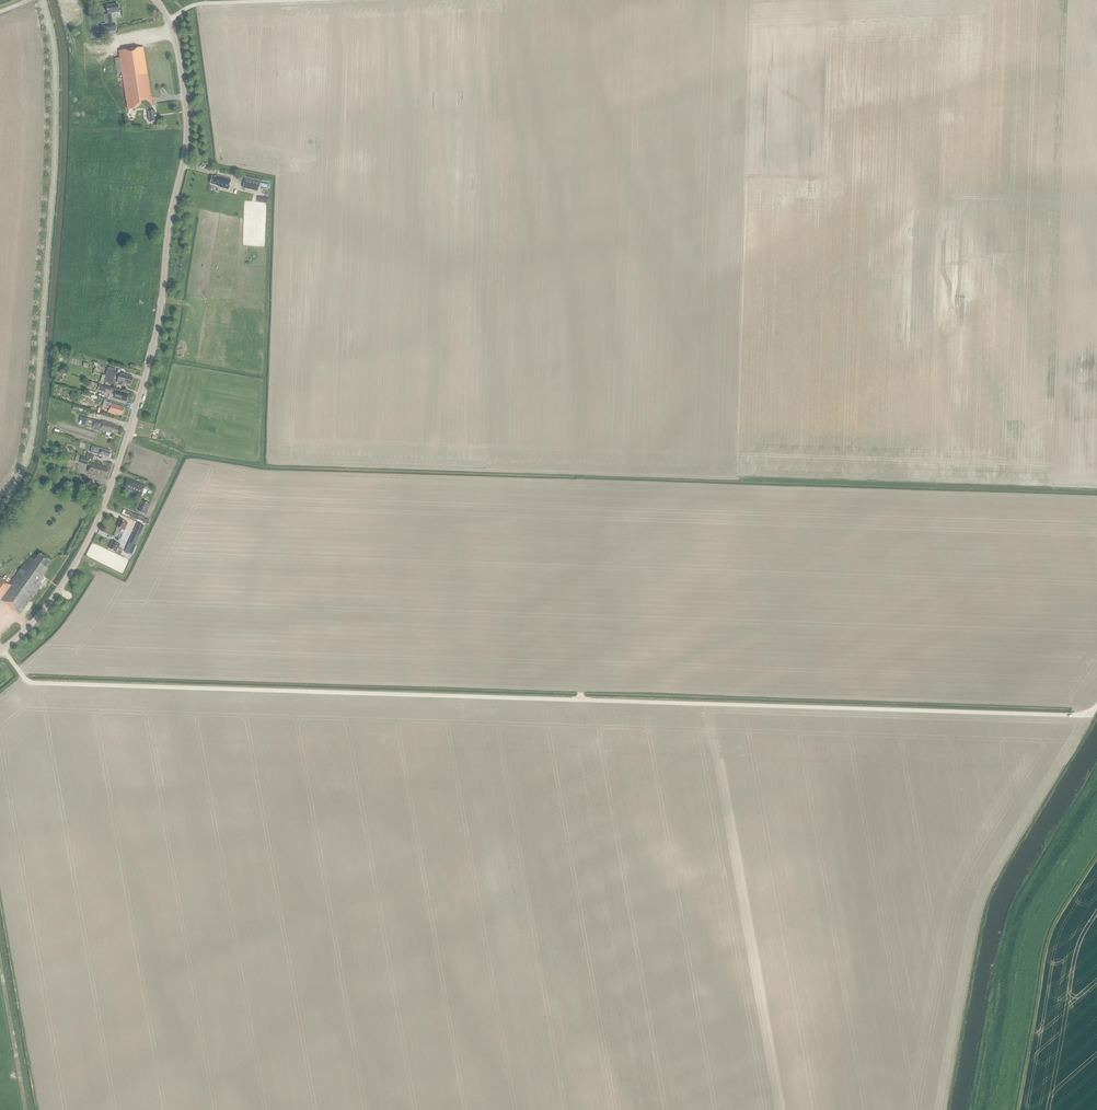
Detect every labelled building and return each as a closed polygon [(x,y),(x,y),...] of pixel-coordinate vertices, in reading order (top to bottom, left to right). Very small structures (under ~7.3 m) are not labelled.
[(119,12),(118,4),(107,6),(108,11),(108,14),(107,14),(109,23),(113,23),(112,14),(119,12)] [(105,24),(101,25),(103,33),(117,31),(115,22),(113,23),(109,23),(105,24)] [(152,106),(143,47),(119,51),(120,57),(115,58),(117,75),(122,74),(128,110),(147,107),(148,111),(150,122),(157,121),(155,111),(152,111),(151,106),(152,106)] [(219,187),(228,189),(231,179),(216,176),(215,178),(211,177),(210,183),(215,185),(219,186),(219,187)] [(242,188),(258,191),(260,182),(245,179),(242,188)] [(118,380),(118,382),(120,383),(119,386),(124,387),(125,383),(131,385),(133,378),(120,373),(121,370),(116,369),(109,367),(104,382),(114,385),(116,379),(118,380)] [(128,401),(129,396),(128,395),(129,394),(112,389),(109,396),(113,397),(113,398),(125,401),(126,400),(128,401)] [(124,407),(105,401),(103,406),(109,408),(108,412),(116,414),(116,413),(122,415),(124,409),(123,409),(124,407)] [(87,418),(86,422),(85,425),(100,429),(100,430),(111,433),(111,432),(117,434),(118,428),(114,426),(114,424),(102,421),(102,423),(87,418)] [(101,448),(92,446),(90,452),(104,456),(104,455),(110,457),(111,453),(106,451),(107,450),(101,449),(101,448)] [(90,459),(81,457),(79,463),(90,466),(88,472),(99,475),(106,476),(108,469),(89,463),(90,459)] [(145,486),(127,478),(123,488),(141,495),(145,486)] [(150,504),(143,501),(138,511),(146,514),(150,504)] [(127,523),(120,520),(117,527),(124,530),(127,523)] [(136,545),(138,539),(132,536),(129,542),(136,545)] [(116,552),(116,553),(120,555),(123,550),(118,548),(120,545),(113,541),(109,549),(116,552)] [(136,546),(132,544),(129,542),(124,552),(131,556),(136,546)] [(19,613),(41,584),(39,582),(43,577),(42,576),(47,568),(46,567),(50,560),(41,553),(36,560),(30,555),(9,584),(0,577),(0,598),(19,613)]
